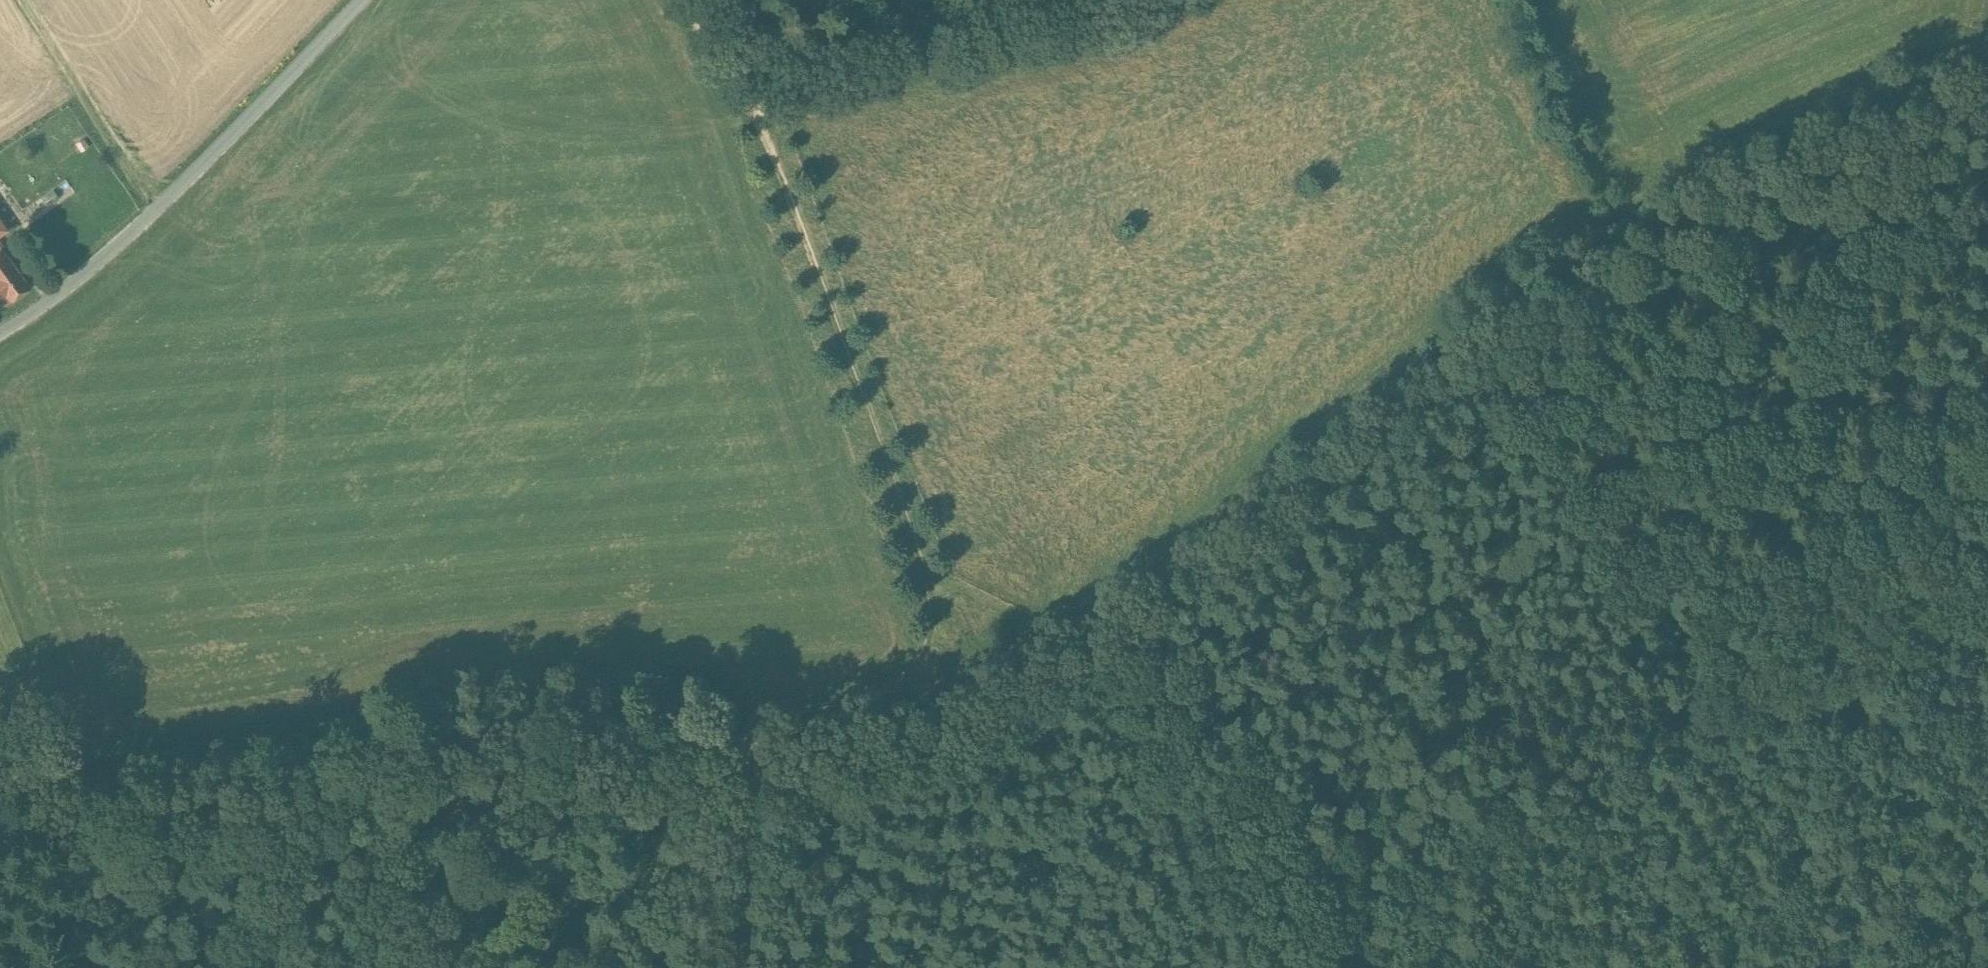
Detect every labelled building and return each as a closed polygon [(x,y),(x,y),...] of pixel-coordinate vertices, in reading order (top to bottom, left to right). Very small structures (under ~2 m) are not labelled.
[(10,301),(30,286),(1,246),(0,247),(0,287),(10,301)] [(10,301),(0,287),(0,308),(10,301)]
